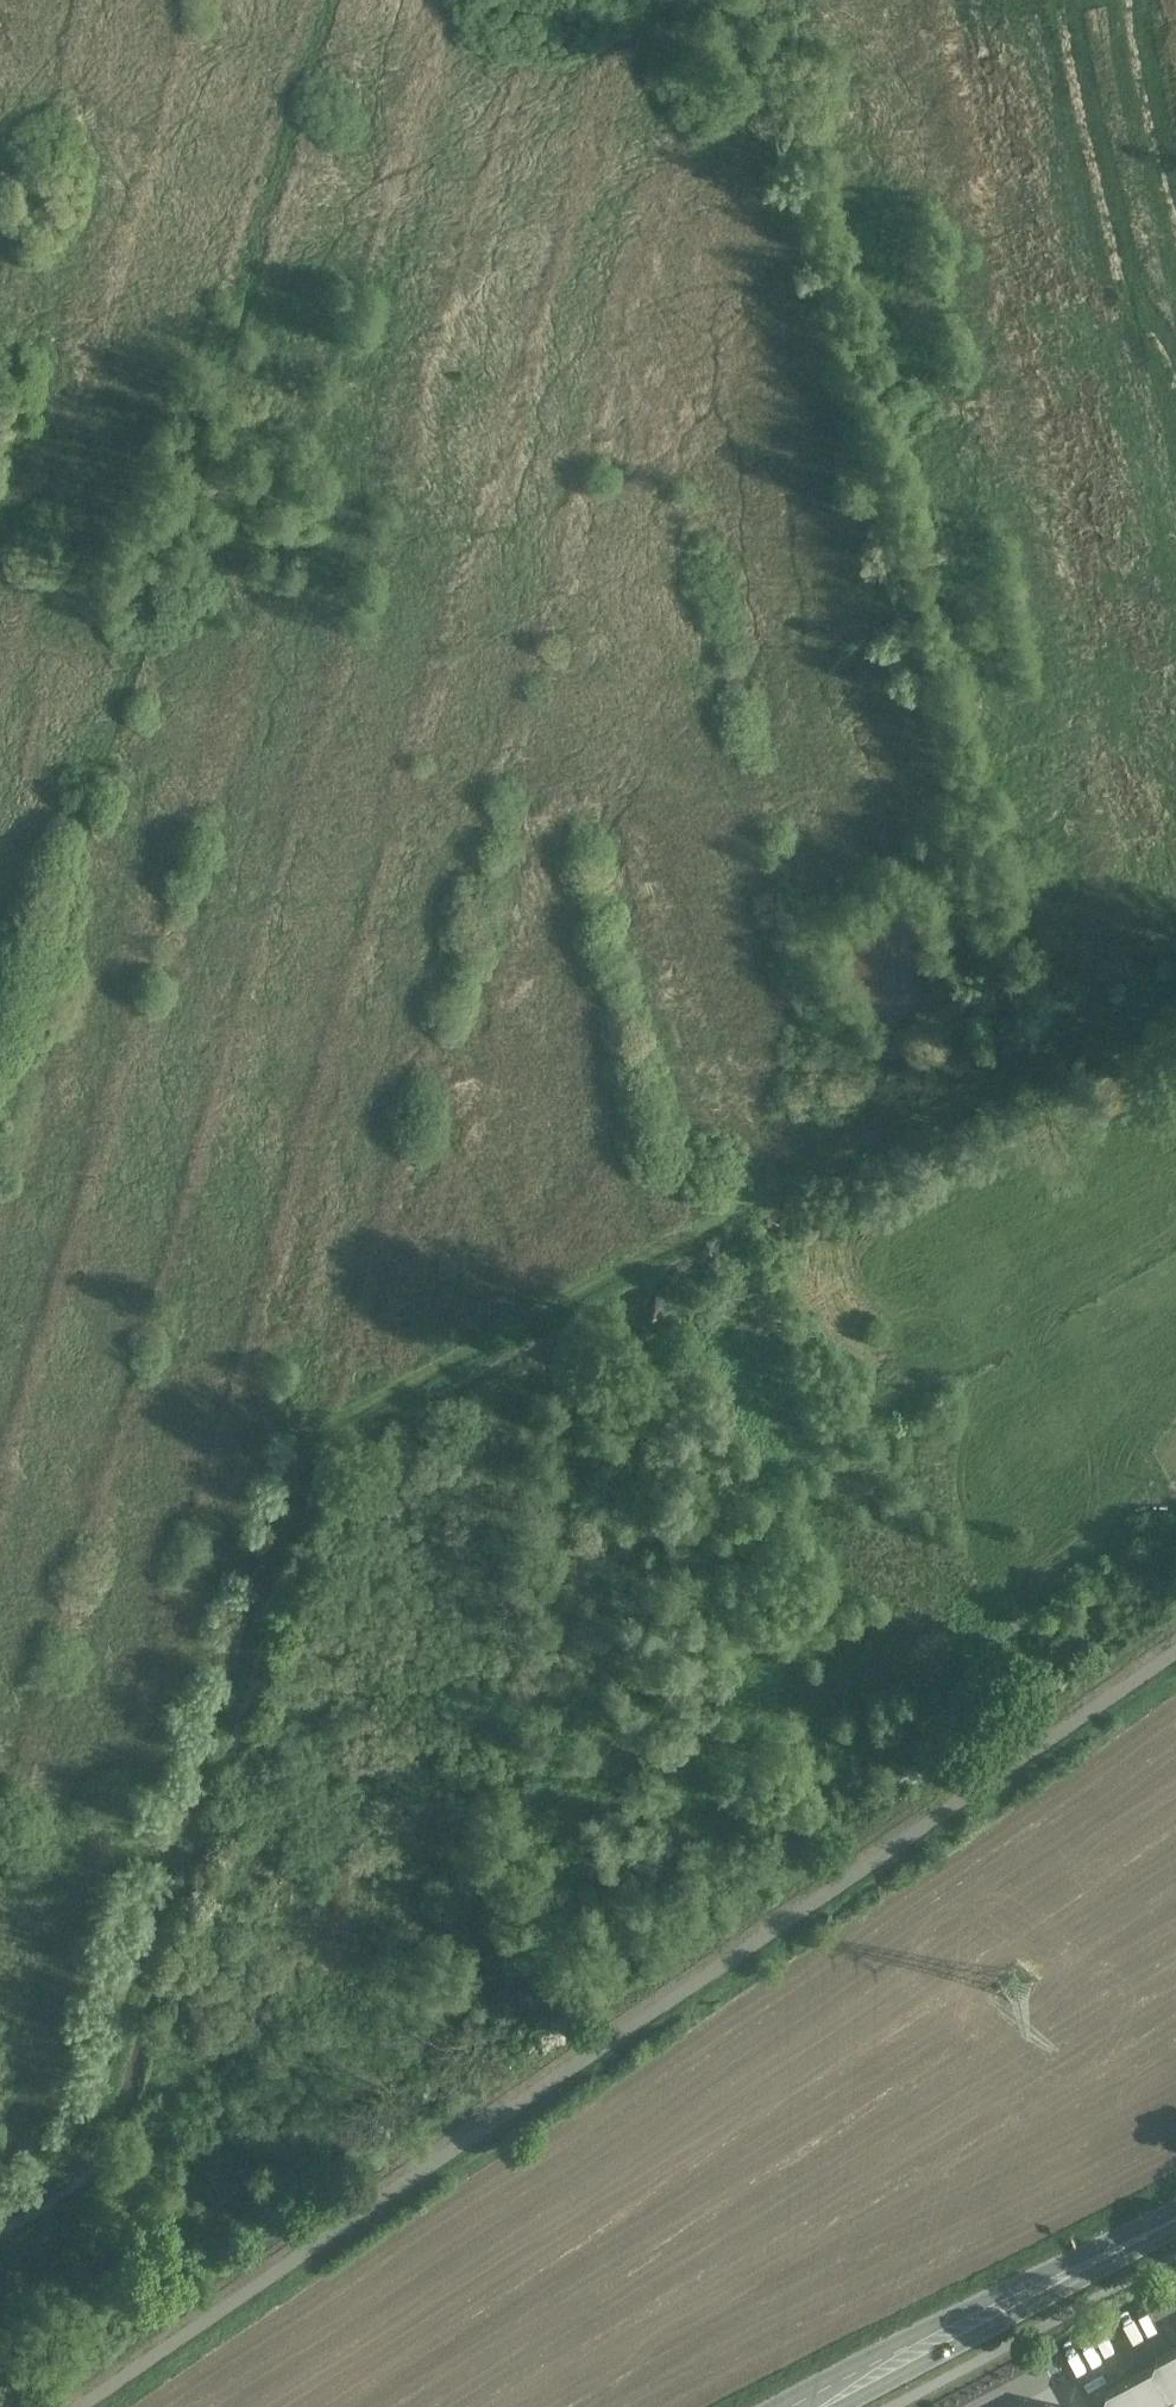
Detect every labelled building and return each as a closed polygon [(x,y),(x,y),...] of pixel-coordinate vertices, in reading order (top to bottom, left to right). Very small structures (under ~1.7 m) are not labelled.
[(1158,2357),(1155,2364),(1109,2389),(1106,2397),(1111,2406),(1173,2406),(1175,2405),(1175,2348),(1158,2357)]
